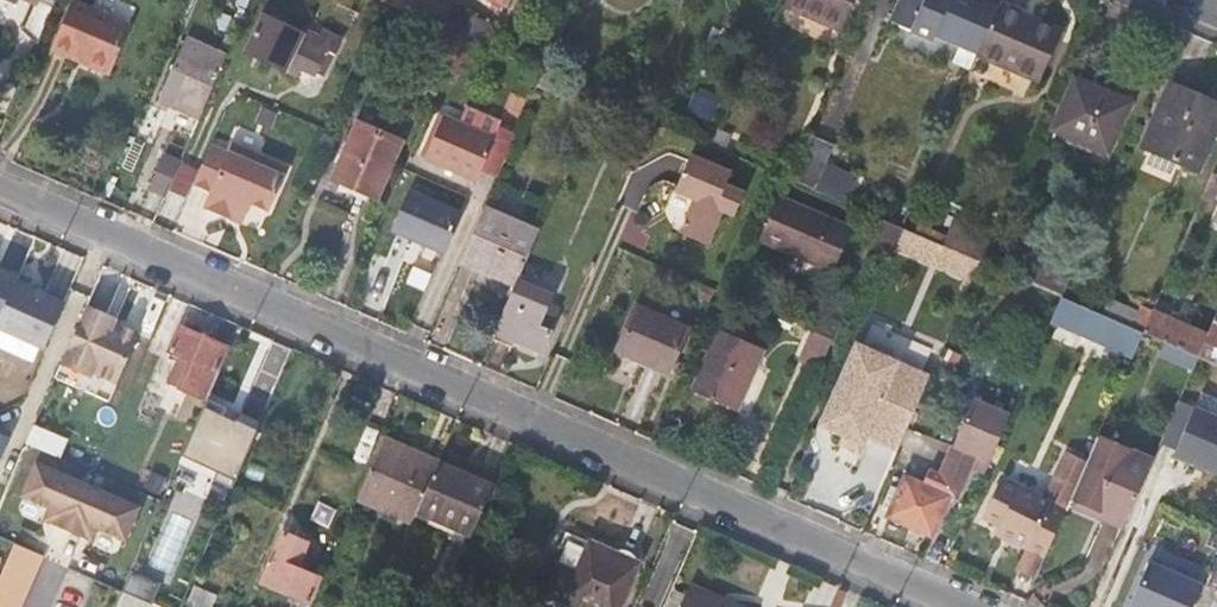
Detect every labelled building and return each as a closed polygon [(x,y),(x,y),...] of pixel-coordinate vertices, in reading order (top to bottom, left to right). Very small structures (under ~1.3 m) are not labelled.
[(41,37),(56,2),(51,0),(36,0),(34,3),(23,29),(41,37)] [(378,1),(380,2),(412,16),(419,0),(379,0),(378,1)] [(836,41),(854,0),(785,0),(778,16),(836,41)] [(975,54),(995,7),(979,0),(975,0),(972,6),(959,0),(898,0),(888,23),(931,41),(933,36),(959,47),(975,54)] [(1063,29),(998,1),(995,7),(975,54),(974,55),(1039,83),(1063,29)] [(70,3),(49,51),(69,59),(73,52),(83,57),(80,60),(108,73),(128,28),(70,3)] [(408,17),(381,4),(375,18),(402,29),(408,17)] [(472,42),(489,49),(499,27),(452,5),(442,28),(472,42)] [(305,38),(261,19),(246,54),(296,76),(299,69),(316,77),(318,71),(326,74),(341,41),(323,33),(321,39),(308,32),(305,38)] [(433,67),(445,71),(460,37),(456,35),(448,32),(433,67)] [(198,118),(204,104),(226,55),(185,37),(164,87),(158,100),(198,118)] [(456,79),(472,42),(460,37),(445,71),(444,73),(456,79)] [(953,62),(969,69),(974,55),(975,54),(959,47),(953,62)] [(1051,130),(1107,154),(1131,100),(1110,92),(1108,99),(1072,83),(1051,130)] [(1170,83),(1142,147),(1149,150),(1141,168),(1166,178),(1173,161),(1197,171),(1216,124),(1216,104),(1170,83)] [(483,167),(500,174),(518,130),(501,123),(500,126),(497,133),(481,126),(446,111),(427,155),(478,177),(483,167)] [(500,126),(484,119),(481,126),(497,133),(500,126)] [(336,176),(377,193),(399,141),(359,125),(336,176)] [(707,144),(725,152),(732,134),(714,127),(707,144)] [(836,145),(811,134),(791,180),(815,191),(825,169),(836,145)] [(683,147),(702,156),(707,144),(689,136),(683,147)] [(702,156),(766,184),(772,172),(725,152),(707,144),(702,156)] [(290,170),(233,145),(228,156),(208,148),(192,186),(212,194),(205,210),(232,222),(236,214),(242,198),(251,201),(272,210),(290,170)] [(725,186),(731,171),(691,154),(675,189),(695,198),(679,234),(706,245),(721,212),(733,216),(743,194),(725,186)] [(163,156),(148,189),(164,196),(167,191),(179,163),(163,156)] [(1216,207),(1216,159),(1200,200),(1216,207)] [(182,162),(169,190),(186,198),(198,169),(182,162)] [(856,183),(825,169),(815,191),(847,205),(856,183)] [(391,231),(442,252),(459,211),(409,190),(391,231)] [(760,241),(829,271),(848,227),(779,197),(760,241)] [(242,198),(236,214),(243,217),(251,201),(242,198)] [(462,261),(515,285),(518,278),(539,230),(485,207),(462,261)] [(867,239),(891,251),(896,240),(900,228),(875,217),(867,239)] [(953,217),(941,246),(965,256),(978,262),(979,263),(991,234),(953,217)] [(1002,257),(1013,231),(997,224),(986,249),(1002,257)] [(928,254),(935,243),(900,228),(896,240),(928,254)] [(926,269),(953,280),(965,256),(941,246),(938,244),(926,269)] [(949,289),(963,295),(978,262),(965,256),(953,280),(949,289)] [(1037,263),(1028,284),(1060,298),(1069,277),(1037,263)] [(971,288),(979,292),(984,277),(976,274),(971,288)] [(515,285),(495,332),(540,353),(557,310),(545,304),(551,292),(518,278),(515,285)] [(39,344),(52,313),(0,290),(0,339),(2,339),(5,333),(20,340),(21,336),(39,344)] [(1055,310),(1137,346),(1142,333),(1131,328),(1101,316),(1060,298),(1055,310)] [(1101,316),(1131,328),(1138,311),(1109,298),(1101,316)] [(638,303),(617,353),(668,374),(689,325),(638,303)] [(1142,333),(1153,309),(1141,304),(1138,311),(1131,328),(1142,333)] [(117,382),(138,334),(114,323),(116,319),(86,306),(62,363),(91,376),(93,372),(117,382)] [(1207,333),(1153,309),(1142,333),(1165,343),(1197,357),(1207,333)] [(1215,316),(1207,333),(1197,357),(1214,365),(1216,366),(1216,317),(1215,316)] [(797,359),(818,369),(835,329),(814,319),(797,359)] [(178,390),(202,400),(225,345),(179,325),(167,351),(178,356),(169,375),(181,381),(178,390)] [(691,392),(735,410),(761,349),(718,330),(691,392)] [(896,450),(928,376),(852,343),(817,425),(843,436),(852,440),(856,432),(866,436),(896,450)] [(1192,369),(1197,357),(1165,343),(1160,355),(1192,369)] [(1214,365),(1197,357),(1192,369),(1209,377),(1214,365)] [(976,453),(991,459),(1011,413),(974,397),(940,474),(929,468),(922,481),(904,473),(886,515),(931,534),(948,493),(957,497),(970,465),(976,453)] [(230,410),(207,400),(184,452),(238,475),(258,429),(230,417),(230,410)] [(1193,410),(1172,460),(1190,468),(1190,466),(1216,478),(1216,421),(1193,410)] [(11,435),(0,430),(0,459),(11,435)] [(859,453),(866,436),(856,432),(852,440),(843,436),(840,445),(859,453)] [(1153,457),(1098,434),(1089,456),(1071,499),(1106,515),(1102,521),(1122,530),(1153,457)] [(358,498),(413,522),(417,513),(438,463),(440,460),(386,436),(358,498)] [(1071,499),(1089,456),(1063,445),(1043,492),(1068,504),(1071,499)] [(970,465),(986,471),(991,459),(976,453),(970,465)] [(417,513),(471,538),(493,486),(438,463),(417,513)] [(87,487),(35,465),(20,497),(48,509),(55,512),(50,523),(67,530),(87,487)] [(1027,547),(1046,556),(1068,504),(1043,492),(1002,475),(983,518),(1010,530),(1006,537),(1027,547)] [(100,492),(87,487),(67,530),(81,537),(100,492)] [(138,509),(100,492),(81,536),(84,538),(89,527),(96,530),(124,542),(138,509)] [(180,492),(149,562),(175,573),(205,503),(180,492)] [(55,512),(48,509),(43,520),(50,523),(55,512)] [(96,530),(89,527),(84,538),(91,541),(96,530)] [(262,579),(309,600),(320,574),(297,564),(306,543),(282,533),(262,579)] [(575,606),(620,606),(639,564),(572,535),(546,594),(575,606)] [(13,544),(0,575),(0,606),(20,606),(41,557),(13,544)] [(1014,576),(1034,585),(1046,556),(1027,547),(1014,576)] [(1201,586),(1148,564),(1129,606),(1192,606),(1201,586)] [(681,606),(746,606),(691,583),(681,606)] [(186,606),(213,606),(218,596),(195,586),(186,606)] [(123,592),(116,606),(156,606),(123,592)]
